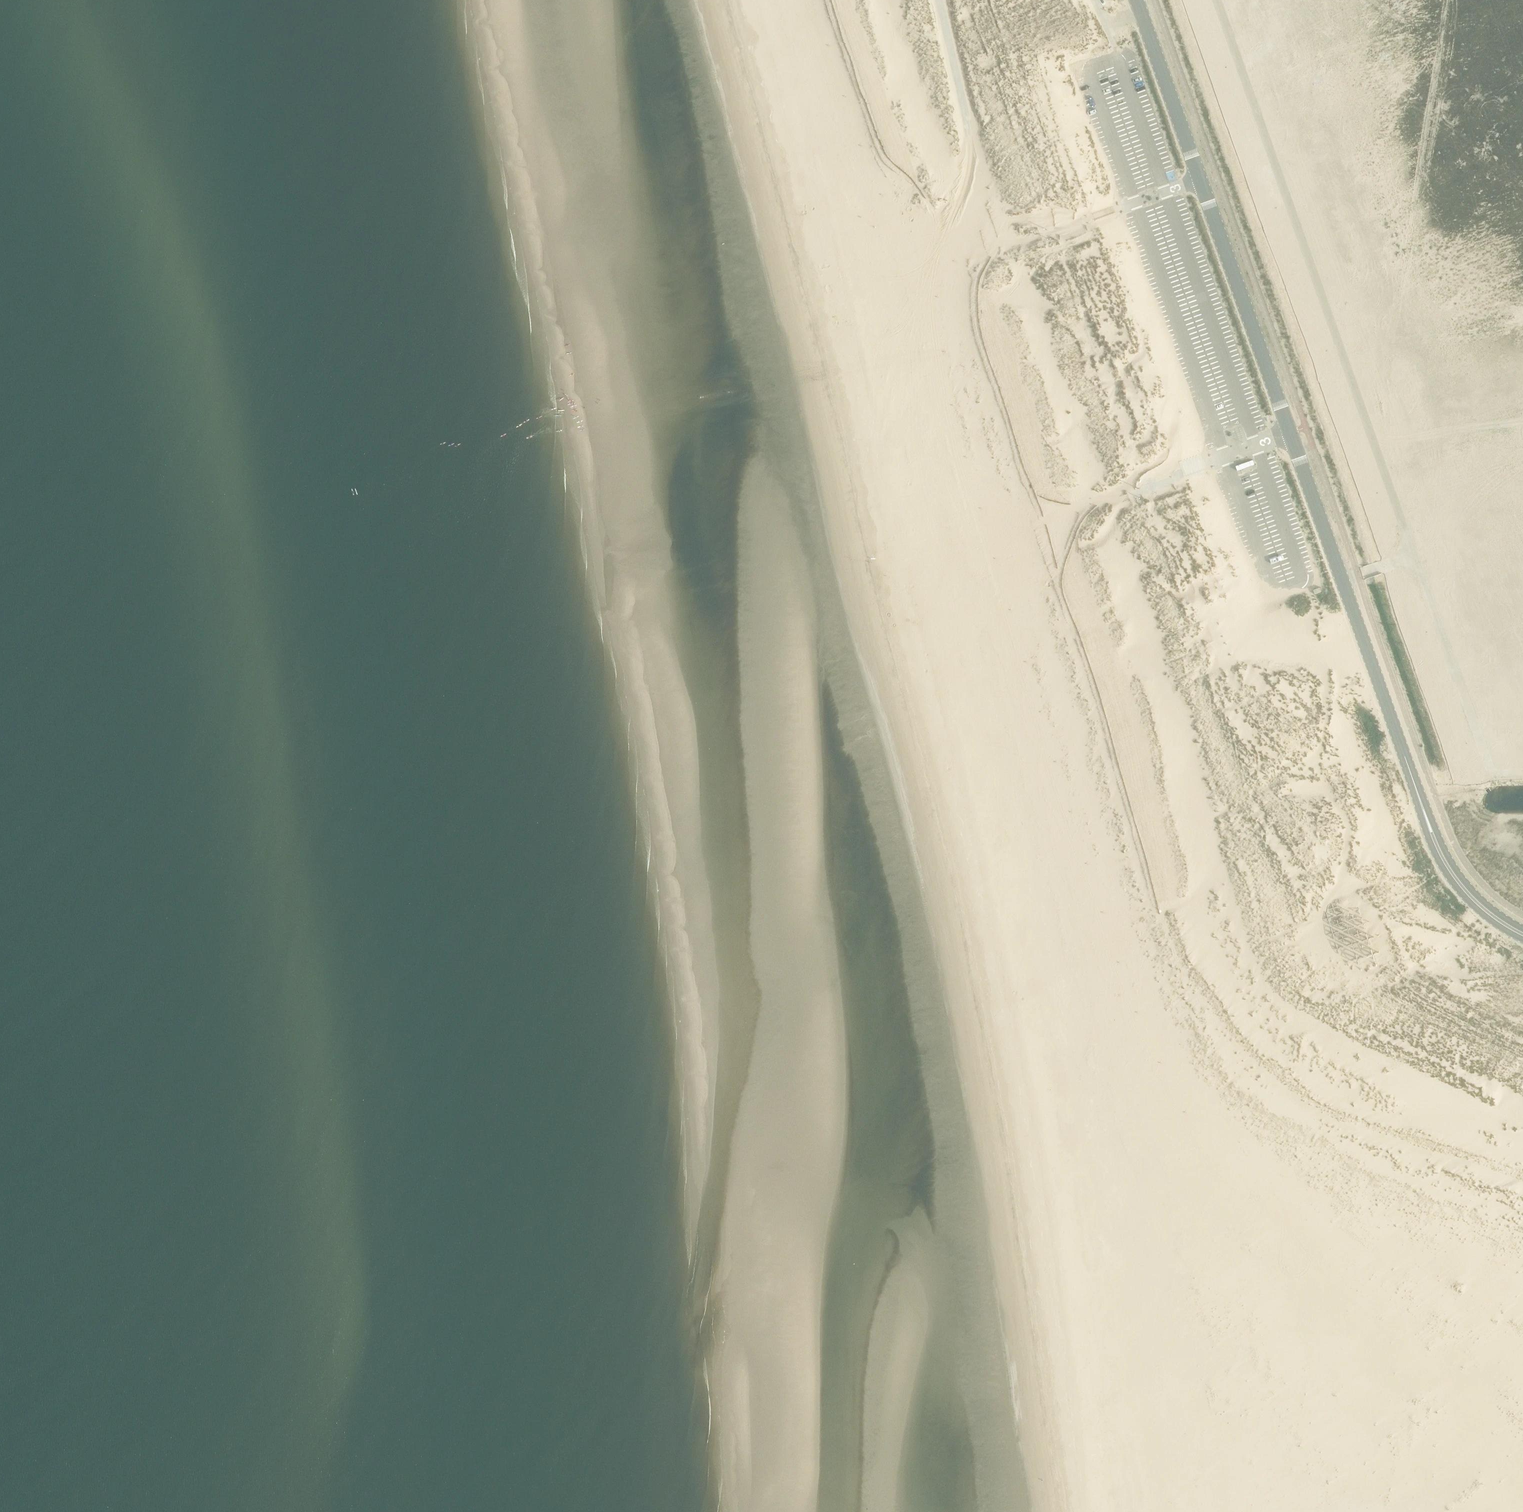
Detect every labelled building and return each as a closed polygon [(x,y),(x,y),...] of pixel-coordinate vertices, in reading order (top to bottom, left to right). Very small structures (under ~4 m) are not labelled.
[(1238,471),(1255,465),(1253,460),(1236,466),(1238,471)]
